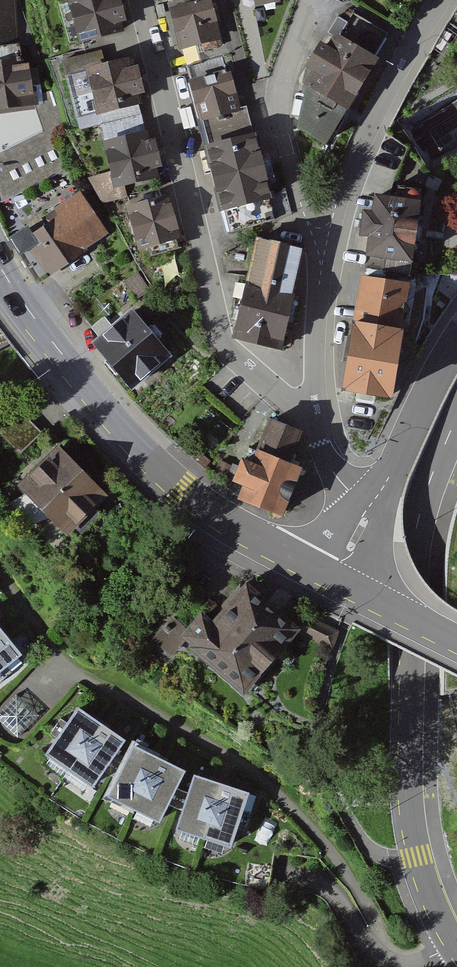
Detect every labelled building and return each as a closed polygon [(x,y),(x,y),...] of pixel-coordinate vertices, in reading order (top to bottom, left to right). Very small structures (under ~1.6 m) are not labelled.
[(19,35),(16,0),(0,0),(0,36),(19,35)] [(81,40),(120,30),(117,19),(123,18),(118,0),(70,0),(81,40)] [(174,9),(186,50),(229,37),(217,0),(205,0),(174,9)] [(370,56),(384,32),(351,13),(346,22),(341,19),(332,33),(337,36),(330,47),(322,43),(310,63),(317,67),(307,84),(300,124),(324,139),(373,58),(370,56)] [(95,52),(63,60),(80,129),(102,123),(141,114),(136,92),(141,90),(134,59),(99,67),(95,52)] [(0,61),(0,111),(35,106),(41,106),(40,98),(36,63),(19,65),(18,59),(0,61)] [(239,64),(195,77),(208,120),(251,107),(239,64)] [(0,154),(0,196),(1,204),(73,162),(54,93),(40,98),(41,106),(35,106),(41,133),(0,154)] [(141,114),(102,123),(113,173),(90,178),(103,201),(125,195),(123,184),(155,176),(153,165),(158,164),(153,143),(148,144),(141,114)] [(267,131),(214,145),(232,210),(284,195),(267,131)] [(409,274),(421,190),(398,187),(396,200),(376,197),(373,213),(364,212),(361,234),(370,235),(367,254),(384,257),(382,270),(409,274)] [(27,228),(11,239),(36,279),(105,232),(80,195),(43,218),(48,225),(32,235),(27,228)] [(166,198),(130,208),(140,246),(148,244),(151,254),(175,247),(172,237),(177,235),(166,198)] [(304,250),(258,239),(234,338),(280,349),(292,299),(304,250)] [(408,284),(363,277),(355,323),(400,331),(408,284)] [(131,314),(97,343),(132,385),(166,355),(155,341),(160,337),(151,327),(146,331),(131,314)] [(400,331),(355,323),(353,337),(348,336),(344,361),(348,362),(344,389),(389,396),(400,331)] [(245,484),(239,498),(272,511),(274,517),(286,511),(283,505),(298,467),(293,465),(287,463),(300,431),(271,420),(253,464),(248,463),(243,461),(235,480),(245,484)] [(116,493),(66,446),(29,485),(79,532),(116,493)] [(315,629),(260,582),(228,619),(218,610),(200,630),(182,615),(162,638),(183,657),(200,638),(261,691),(315,629)] [(32,653),(0,616),(0,680),(32,653)] [(137,738),(89,708),(60,754),(107,784),(137,738)] [(198,769),(146,746),(123,798),(175,821),(198,769)] [(260,792),(204,776),(189,828),(245,844),(260,792)]
